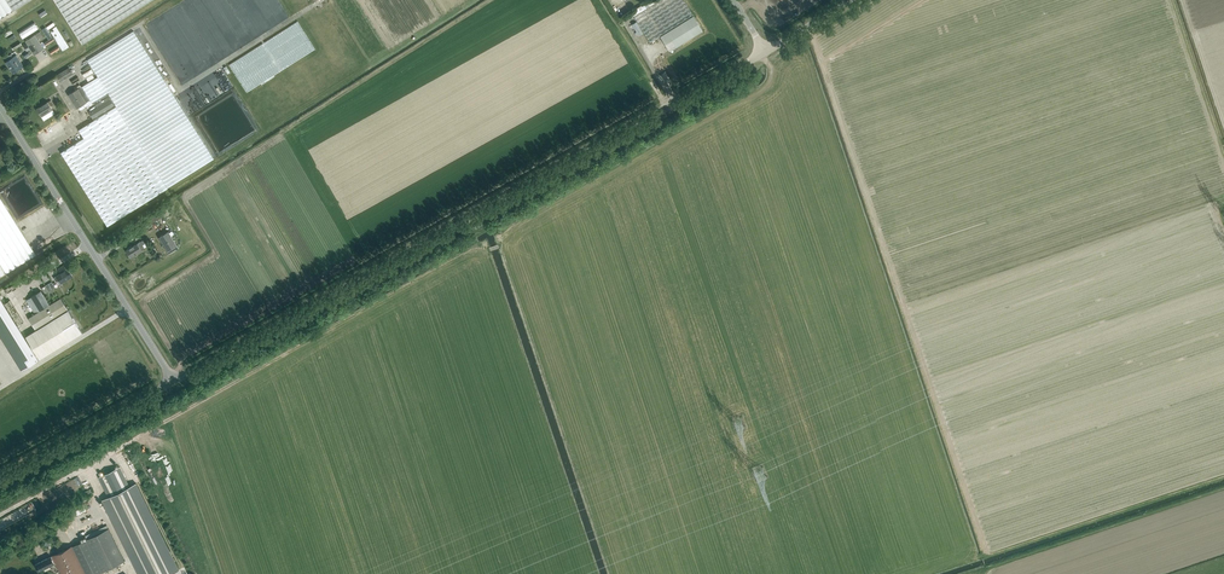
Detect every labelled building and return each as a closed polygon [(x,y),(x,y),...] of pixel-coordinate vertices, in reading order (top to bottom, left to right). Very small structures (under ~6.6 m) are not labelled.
[(13,10),(29,0),(0,0),(0,18),(13,10)] [(82,43),(151,0),(55,0),(82,43)] [(289,31),(325,89),(379,55),(345,0),(338,0),(289,31)] [(631,11),(650,42),(660,36),(669,51),(670,50),(674,48),(703,30),(684,0),(649,0),(631,11)] [(636,35),(638,34),(639,35),(643,33),(636,22),(632,24),(636,32),(634,33),(636,35)] [(69,47),(64,39),(56,26),(50,30),(55,39),(62,51),(69,47)] [(93,119),(93,118),(77,127),(84,138),(61,152),(108,227),(161,193),(169,188),(168,188),(214,159),(161,74),(134,31),(88,60),(98,76),(96,78),(93,73),(88,76),(91,81),(82,86),(92,102),(108,92),(115,104),(115,105),(93,119)] [(44,48),(35,35),(35,34),(25,40),(34,54),(44,48)] [(53,37),(44,42),(46,45),(54,40),(53,37)] [(672,53),(666,57),(671,65),(682,58),(678,50),(676,51),(674,48),(670,50),(672,53)] [(13,73),(20,68),(13,57),(11,54),(7,57),(9,60),(6,61),(13,73)] [(60,82),(73,74),(69,67),(56,75),(60,82)] [(86,102),(90,99),(82,86),(78,88),(68,94),(77,108),(86,102)] [(115,105),(111,99),(89,112),(93,118),(93,119),(115,105)] [(51,106),(54,104),(51,100),(48,102),(48,101),(36,109),(41,116),(52,109),(51,106)] [(5,272),(35,254),(0,198),(0,276),(5,272)] [(163,216),(161,212),(159,209),(146,217),(151,224),(161,218),(163,216)] [(35,221),(46,214),(43,210),(40,213),(37,210),(31,214),(35,221)] [(168,231),(159,237),(170,254),(179,248),(177,245),(168,231)] [(145,248),(143,245),(145,243),(143,240),(137,243),(126,250),(130,257),(145,248)] [(73,276),(68,268),(66,264),(58,269),(61,273),(57,276),(54,278),(56,282),(59,280),(61,283),(73,276)] [(52,282),(45,285),(49,291),(55,287),(52,282)] [(36,330),(26,336),(32,345),(40,359),(82,332),(68,309),(61,298),(50,305),(41,290),(31,296),(31,297),(26,300),(35,314),(29,317),(36,330)] [(40,359),(32,345),(31,346),(0,297),(0,334),(22,370),(40,359)] [(141,454),(151,448),(146,441),(137,447),(141,454)] [(167,470),(163,458),(162,459),(160,455),(149,459),(147,452),(142,454),(151,476),(167,470)] [(103,499),(140,573),(170,573),(178,570),(135,483),(129,487),(119,467),(100,477),(109,496),(103,499)] [(0,511),(0,525),(22,513),(16,502),(0,511)] [(96,525),(104,522),(97,502),(90,505),(96,525)] [(86,573),(98,573),(125,561),(107,525),(80,538),(82,542),(73,546),(86,573)] [(55,562),(61,573),(86,573),(72,545),(51,555),(52,556),(36,564),(39,570),(50,565),(55,562)]
